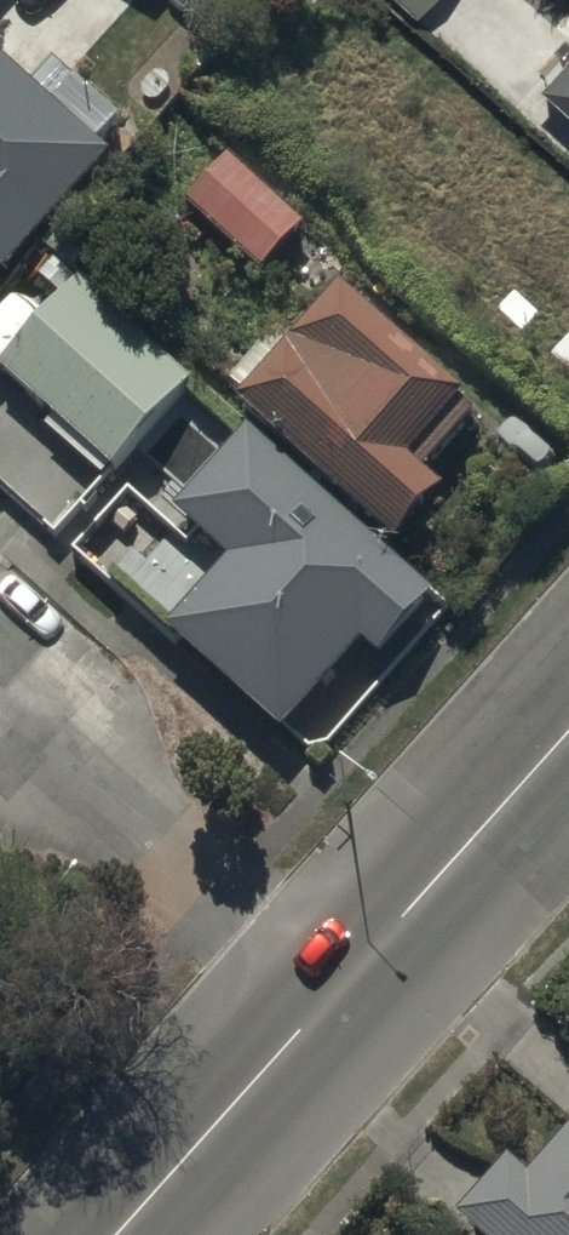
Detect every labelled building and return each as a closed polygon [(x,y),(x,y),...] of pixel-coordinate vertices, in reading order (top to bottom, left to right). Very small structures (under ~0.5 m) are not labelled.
[(409,17),(424,0),(389,0),(409,17)] [(527,84),(568,122),(568,37),(527,84)] [(0,62),(0,283),(10,292),(120,168),(107,157),(124,138),(73,93),(56,112),(0,62)] [(269,286),(306,245),(242,189),(206,230),(269,286)] [(4,390),(116,489),(198,396),(86,297),(4,390)] [(345,312),(247,422),(410,565),(449,522),(412,489),(470,423),(345,312)] [(227,546),(164,617),(279,719),(356,634),(374,650),(429,589),(243,423),(175,500),(227,546)] [(468,1203),(502,1234),(568,1234),(568,1130),(527,1175),(510,1159),(468,1203)]
